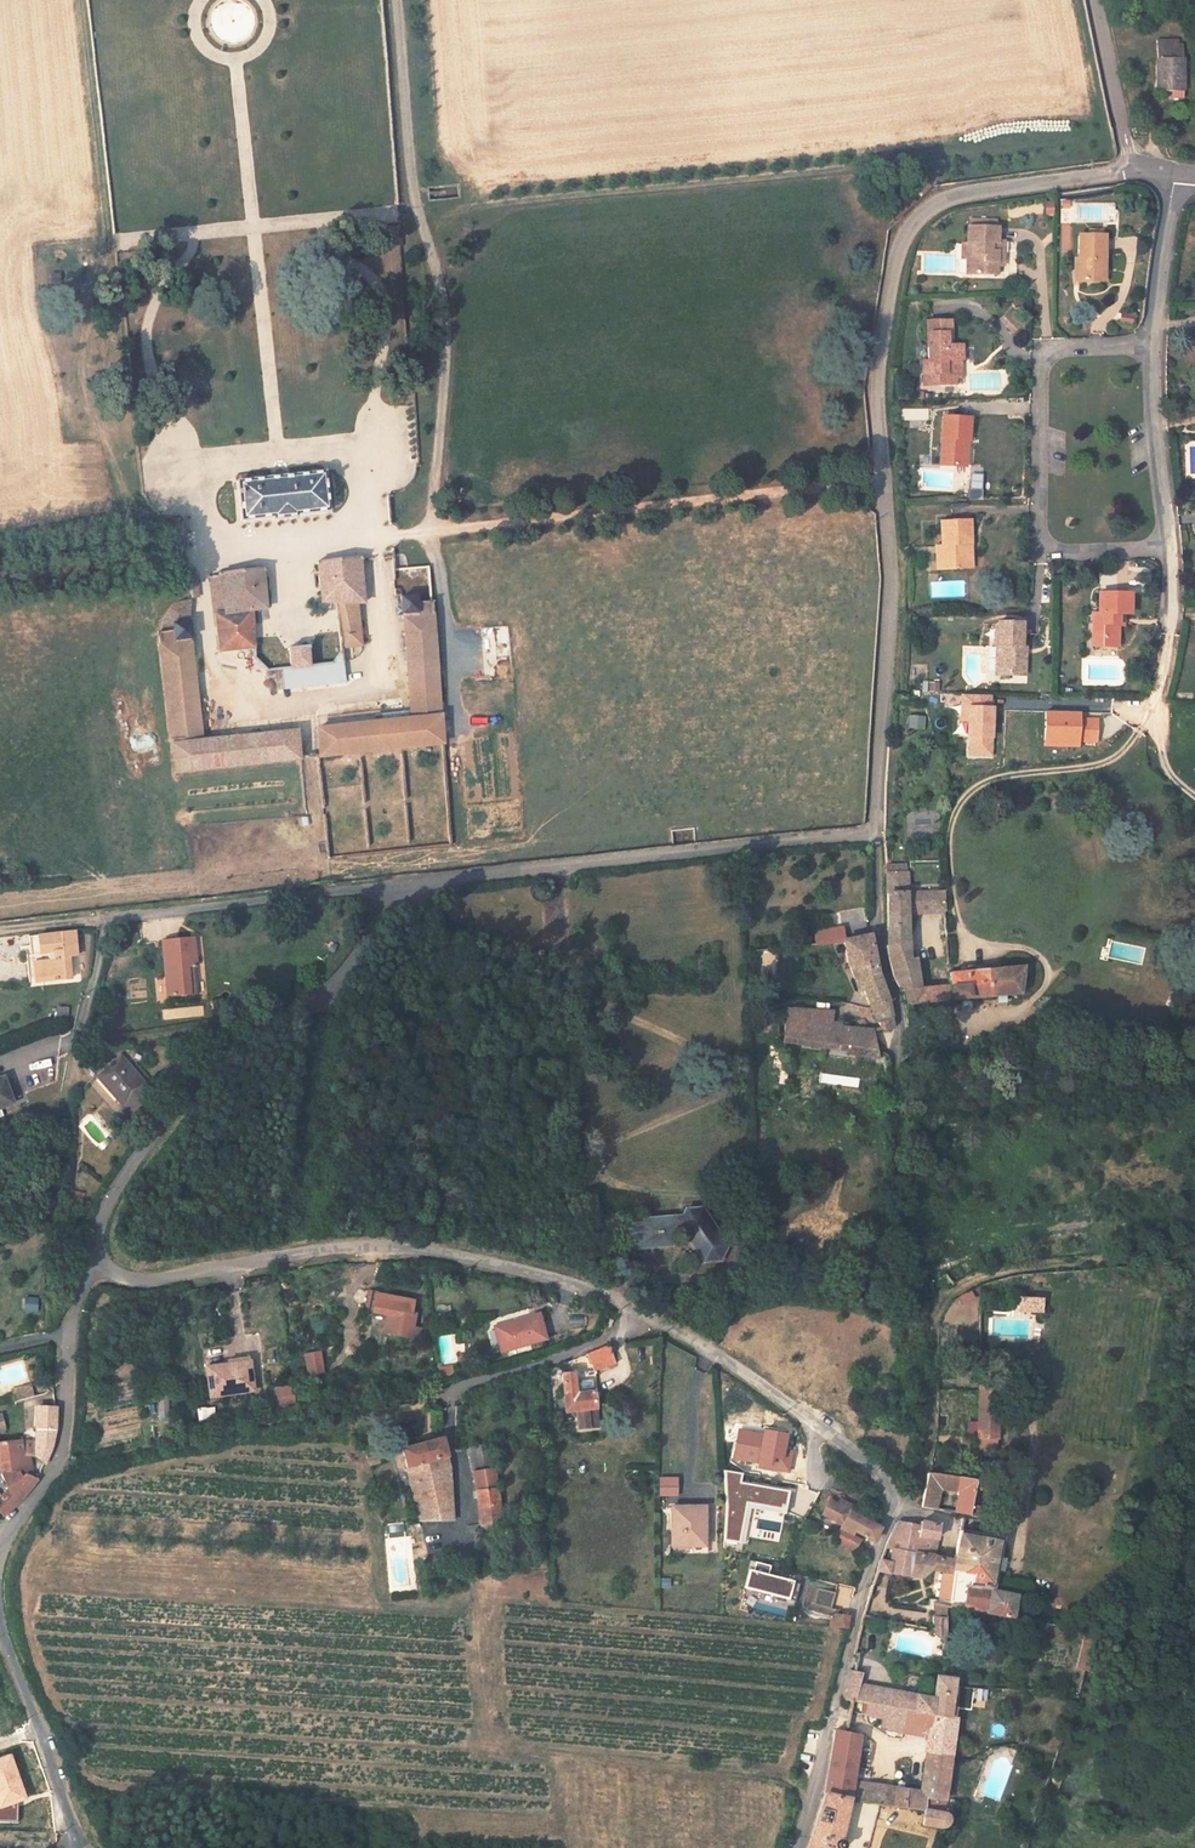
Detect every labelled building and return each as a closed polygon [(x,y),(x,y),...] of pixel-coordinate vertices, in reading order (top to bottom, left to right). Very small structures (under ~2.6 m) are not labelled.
[(1179,48),(1178,38),(1158,39),(1160,91),(1185,90),(1184,48),(1179,48)] [(1002,257),(1002,240),(995,239),(995,227),(967,228),(965,273),(994,274),(994,265),(994,257),(1002,257)] [(1103,283),(1104,238),(1077,238),(1077,260),(1081,261),(1081,283),(1103,283)] [(1081,283),(1081,261),(1077,260),(1072,260),(1072,283),(1081,283)] [(950,345),(949,320),(929,321),(929,360),(923,360),(924,374),(959,372),(958,361),(964,361),(964,345),(950,345)] [(965,382),(964,361),(958,361),(959,372),(924,374),(924,384),(965,382)] [(970,444),(971,419),(944,418),(941,468),(963,469),(964,444),(970,444)] [(334,514),(330,475),(241,485),(244,524),(282,520),(282,522),(299,521),(299,518),(334,514)] [(972,548),(971,523),(942,524),(942,548),(936,549),(936,573),(964,572),(964,548),(972,548)] [(973,571),(972,548),(964,548),(964,572),(973,571)] [(367,614),(363,562),(322,568),(325,606),(340,606),(345,652),(363,650),(360,621),(367,614)] [(267,615),(263,575),(212,581),(213,589),(221,657),(255,654),(253,617),(267,615)] [(200,600),(198,582),(189,583),(191,600),(192,601),(200,600)] [(1128,615),(1128,596),(1096,596),(1095,615),(1090,615),(1090,638),(1101,638),(1101,649),(1116,648),(1116,620),(1122,620),(1122,615),(1128,615)] [(445,744),(432,603),(422,604),(422,599),(404,601),(405,616),(407,616),(415,720),(319,730),(321,757),(445,744)] [(204,741),(191,646),(193,644),(190,620),(192,601),(191,600),(180,607),(176,610),(172,615),(168,621),(164,631),(163,634),(161,637),(179,773),(180,774),(299,760),(297,732),(204,741)] [(1023,653),(1025,626),(1002,624),(1001,634),(1000,646),(1004,647),(1002,675),(1027,677),(1028,653),(1023,653)] [(1101,649),(1101,638),(1090,638),(1090,649),(1101,649)] [(313,670),(311,652),(291,654),(293,672),(313,670)] [(348,684),(345,659),(337,667),(313,670),(293,672),(275,674),(277,692),(348,684)] [(961,710),(968,710),(967,722),(967,739),(970,739),(970,756),(991,757),(992,710),(990,710),(990,697),(962,697),(961,710)] [(1094,724),(1072,723),(1072,716),(1042,715),(1041,749),(1075,750),(1075,744),(1093,745),(1094,724)] [(924,860),(923,849),(909,849),(910,862),(924,860)] [(947,912),(947,890),(912,892),(910,870),(891,872),(892,882),(890,919),(895,937),(890,942),(895,971),(903,984),(907,983),(911,1002),(1020,991),(1025,964),(948,969),(948,983),(920,985),(918,952),(914,948),(912,919),(912,914),(947,912)] [(866,931),(864,920),(850,922),(851,933),(866,931)] [(846,935),(843,923),(815,927),(816,939),(846,935)] [(83,957),(80,932),(44,936),(46,953),(54,952),(55,963),(47,963),(49,983),(76,979),(74,958),(83,957)] [(880,970),(871,932),(846,935),(852,965),(855,965),(857,975),(855,976),(858,985),(859,986),(865,985),(865,986),(883,1023),(882,1024),(884,1025),(886,1026),(893,1024),(896,1023),(896,1019),(893,1002),(880,970)] [(196,967),(193,938),(162,941),(168,996),(191,994),(188,968),(196,967)] [(785,995),(779,944),(755,947),(758,997),(785,995)] [(835,1019),(833,1009),(791,1005),(791,1017),(835,1022),(835,1019)] [(877,1033),(876,1029),(875,1027),(849,1024),(848,1021),(835,1019),(835,1022),(791,1017),(791,1042),(879,1050),(877,1033)] [(151,1092),(116,1056),(95,1078),(129,1114),(151,1092)] [(14,1078),(0,1083),(0,1111),(23,1102),(14,1078)] [(673,1248),(676,1234),(689,1232),(687,1243),(702,1260),(715,1266),(729,1256),(726,1241),(703,1213),(687,1216),(686,1220),(633,1229),(638,1255),(673,1248)] [(971,1301),(988,1294),(985,1285),(969,1292),(971,1301)] [(412,1311),(414,1299),(377,1294),(375,1311),(393,1314),(391,1332),(413,1334),(416,1312),(412,1311)] [(1040,1312),(1040,1296),(1015,1296),(1015,1312),(1040,1312)] [(546,1342),(540,1318),(495,1330),(501,1355),(546,1342)] [(599,1372),(618,1364),(613,1347),(592,1355),(597,1372),(581,1373),(563,1373),(565,1415),(582,1414),(583,1432),(603,1431),(599,1372)] [(305,1352),(307,1375),(325,1373),(323,1351),(305,1352)] [(258,1397),(254,1363),(246,1364),(250,1398),(258,1397)] [(250,1398),(246,1364),(232,1366),(232,1370),(211,1372),(213,1402),(250,1398)] [(998,1443),(1003,1383),(983,1382),(982,1392),(974,1481),(982,1482),(982,1473),(987,1473),(990,1443),(998,1443)] [(294,1386),(276,1386),(275,1403),(294,1404),(294,1386)] [(34,1398),(32,1388),(14,1393),(15,1397),(16,1402),(34,1398)] [(174,1420),(171,1397),(161,1398),(163,1421),(174,1420)] [(53,1451),(58,1409),(39,1411),(36,1462),(46,1469),(50,1458),(53,1451)] [(17,1412),(0,1416),(0,1433),(20,1429),(17,1412)] [(789,1473),(793,1452),(785,1451),(788,1434),(766,1430),(765,1434),(740,1429),(735,1459),(760,1464),(759,1468),(789,1473)] [(454,1507),(454,1477),(445,1443),(407,1452),(424,1526),(447,1525),(448,1531),(458,1530),(454,1507)] [(28,1463),(23,1445),(0,1450),(0,1475),(1,1481),(19,1477),(22,1482),(27,1480),(35,1486),(37,1486),(39,1483),(31,1478),(28,1463)] [(503,1529),(497,1473),(478,1474),(475,1452),(460,1453),(464,1477),(479,1477),(482,1497),(485,1530),(503,1529)] [(786,1511),(790,1491),(741,1482),(742,1473),(725,1471),(728,1507),(726,1540),(740,1542),(747,1504),(786,1511)] [(971,1517),(973,1487),(974,1482),(927,1476),(922,1505),(923,1508),(925,1509),(945,1513),(948,1497),(955,1498),(952,1514),(961,1516),(971,1517)] [(36,1488),(37,1486),(35,1486),(27,1480),(22,1482),(19,1477),(1,1481),(1,1483),(9,1491),(5,1495),(0,1500),(0,1517),(3,1520),(6,1522),(36,1488)] [(678,1495),(678,1478),(661,1477),(661,1495),(678,1495)] [(842,1527),(848,1512),(851,1506),(838,1500),(836,1506),(827,1502),(820,1518),(842,1527)] [(709,1549),(708,1507),(673,1507),(674,1549),(709,1549)] [(881,1527),(848,1512),(842,1527),(834,1544),(849,1551),(852,1543),(848,1539),(850,1532),(874,1543),(881,1527)] [(936,1544),(939,1527),(921,1525),(920,1529),(918,1541),(936,1544)] [(934,1558),(936,1544),(918,1541),(920,1529),(898,1526),(891,1538),(908,1541),(905,1552),(934,1558)] [(992,1594),(995,1575),(998,1560),(1001,1540),(959,1533),(955,1562),(950,1610),(957,1611),(1014,1621),(1017,1599),(992,1594)] [(905,1552),(908,1541),(891,1538),(882,1555),(891,1556),(889,1566),(879,1564),(876,1575),(899,1579),(905,1552)] [(950,1610),(955,1562),(934,1558),(905,1552),(899,1579),(876,1575),(863,1617),(865,1618),(885,1624),(890,1606),(915,1612),(918,1605),(919,1591),(914,1589),(916,1580),(921,1581),(923,1572),(940,1575),(936,1594),(934,1607),(950,1610)] [(1008,1576),(1010,1562),(998,1560),(995,1575),(1008,1576)] [(795,1581),(769,1574),(771,1566),(757,1562),(755,1571),(750,1570),(746,1588),(790,1599),(795,1581)] [(934,1607),(936,1594),(919,1591),(918,1605),(934,1607)] [(953,1639),(957,1611),(950,1610),(934,1607),(932,1636),(933,1637),(953,1639)] [(846,1628),(847,1617),(837,1615),(835,1626),(846,1628)] [(949,1711),(950,1700),(953,1683),(935,1680),(932,1699),(859,1687),(861,1675),(849,1673),(843,1702),(845,1703),(866,1706),(955,1721),(957,1712),(949,1711)] [(941,1817),(955,1721),(866,1706),(864,1718),(882,1722),(881,1732),(928,1739),(921,1795),(909,1793),(904,1811),(923,1814),(941,1817)] [(853,1783),(860,1740),(846,1738),(836,1737),(826,1794),(849,1799),(849,1801),(882,1807),(884,1789),(853,1783)] [(11,1754),(0,1759),(0,1785),(1,1784),(7,1801),(26,1794),(11,1754)] [(904,1811),(909,1793),(894,1790),(891,1809),(904,1811)] [(849,1801),(849,1799),(826,1794),(814,1847),(843,1847),(841,1845),(839,1843),(849,1801)] [(947,1828),(947,1824),(947,1822),(946,1820),(944,1819),(941,1817),(923,1814),(921,1829),(935,1832),(942,1833),(944,1831),(946,1829),(947,1828)]
